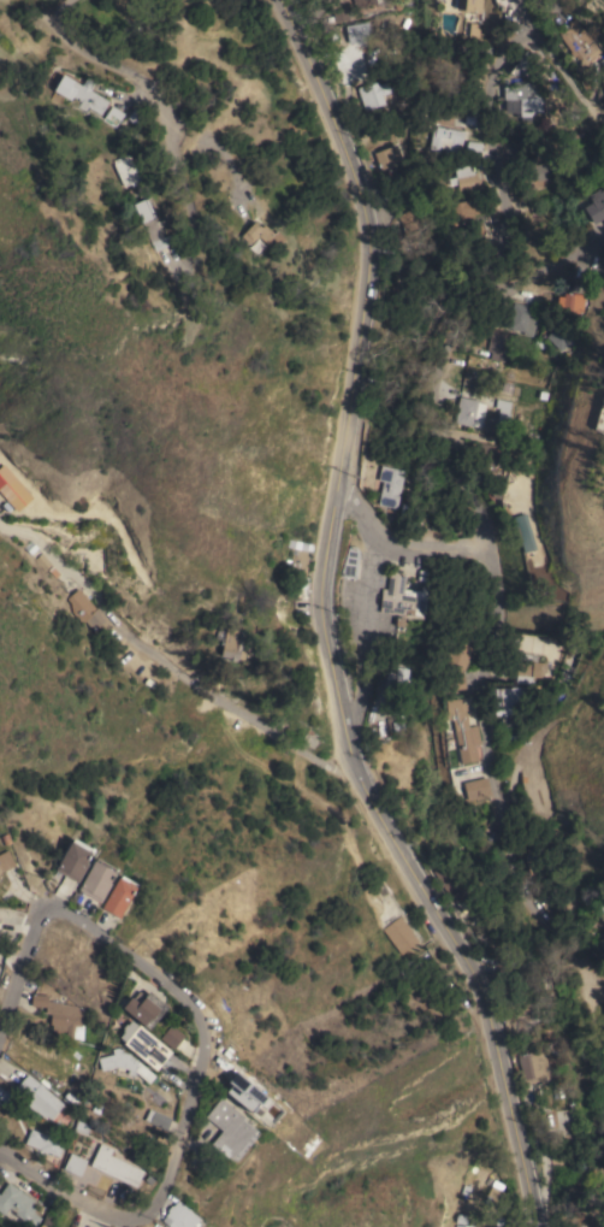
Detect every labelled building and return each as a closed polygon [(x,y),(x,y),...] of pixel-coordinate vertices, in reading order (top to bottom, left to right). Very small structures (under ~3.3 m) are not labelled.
[(452,7),(452,0),(474,0),(472,14),(455,13),(456,7),(452,7)] [(569,22),(575,18),(587,35),(588,35),(600,52),(584,64),(578,54),(574,57),(562,40),(563,39),(561,34),(570,26),(572,24),(569,22)] [(347,61),(336,40),(365,25),(375,47),(347,61)] [(541,76),(508,73),(526,49),(541,76)] [(541,82),(541,116),(521,116),(520,99),(504,99),(504,85),(514,85),(514,81),(523,81),(523,82),(541,82)] [(82,88),(85,84),(90,87),(88,92),(107,104),(106,105),(107,106),(106,110),(103,108),(100,117),(87,110),(85,112),(85,111),(84,113),(76,108),(79,104),(77,102),(77,100),(71,96),(69,101),(63,98),(71,82),(82,88)] [(357,90),(367,88),(368,89),(378,85),(379,88),(390,84),(393,95),(383,99),(385,106),(366,113),(357,90)] [(112,105),(113,106),(113,105),(123,112),(124,113),(114,128),(102,119),(112,105)] [(461,148),(457,148),(456,154),(428,149),(433,126),(464,131),(461,148)] [(482,141),(481,153),(466,151),(468,140),(482,141)] [(396,144),(402,159),(395,161),(396,165),(380,170),(374,153),(396,144)] [(112,165),(113,165),(112,161),(122,158),(123,160),(129,158),(140,181),(134,183),(135,185),(131,188),(130,185),(123,188),(112,165)] [(532,183),(525,184),(521,166),(550,161),(555,184),(533,188),(532,183)] [(482,189),(460,193),(455,167),(472,164),(474,172),(476,172),(478,178),(480,178),(482,189)] [(600,194),(603,191),(603,221),(593,228),(582,211),(592,205),(590,201),(588,201),(586,199),(598,191),(600,194)] [(147,197),(155,217),(154,217),(162,237),(168,235),(172,243),(155,250),(142,223),(134,203),(147,197)] [(446,203),(458,201),(461,208),(495,201),(496,210),(467,217),(468,220),(461,223),(462,229),(454,231),(446,203)] [(255,220),(261,228),(265,224),(274,234),(273,236),(278,242),(272,248),(257,236),(250,244),(241,236),(255,220)] [(558,291),(585,294),(584,312),(579,311),(579,313),(574,313),(574,311),(557,309),(558,291)] [(533,336),(522,334),(523,331),(507,328),(514,302),(531,306),(531,309),(538,317),(533,336)] [(546,336),(558,324),(572,338),(561,350),(546,336)] [(491,330),(516,335),(514,346),(519,347),(516,356),(505,354),(504,361),(490,359),(491,352),(487,350),(491,330)] [(510,401),(511,401),(507,429),(496,426),(499,408),(495,407),(496,397),(491,397),(496,377),(514,382),(510,401)] [(455,423),(458,396),(478,400),(478,402),(485,403),(481,426),(455,423)] [(17,512),(0,491),(0,467),(4,464),(32,497),(17,512)] [(397,508),(378,503),(383,480),(378,479),(381,465),(404,470),(397,508)] [(508,519),(522,514),(534,549),(520,554),(508,519)] [(356,577),(344,576),(339,576),(348,544),(356,545),(359,550),(356,577)] [(309,549),(306,578),(289,576),(291,554),(295,555),(296,556),(297,548),(309,549)] [(418,579),(419,570),(428,571),(427,580),(418,579)] [(379,612),(383,589),(387,590),(390,571),(403,572),(405,576),(404,589),(411,590),(410,592),(416,592),(416,595),(422,595),(422,589),(427,589),(424,614),(421,618),(407,615),(379,612)] [(96,608),(97,607),(109,623),(96,635),(85,621),(82,624),(72,612),(71,602),(66,598),(78,588),(96,608)] [(395,618),(403,619),(402,626),(395,626),(395,618)] [(238,629),(236,638),(243,639),(241,650),(247,650),(244,660),(237,659),(237,661),(227,659),(227,656),(221,655),(227,626),(238,629)] [(463,673),(439,663),(452,629),(476,638),(463,673)] [(532,676),(532,684),(516,683),(517,660),(523,660),(523,653),(537,654),(537,661),(547,662),(546,669),(543,677),(532,676)] [(386,671),(396,672),(397,667),(408,668),(407,679),(409,679),(408,690),(405,690),(404,698),(389,697),(390,692),(384,692),(386,671)] [(526,685),(528,713),(515,714),(516,727),(502,728),(501,715),(495,715),(493,703),(496,703),(495,689),(526,685)] [(442,701),(456,700),(457,703),(462,703),(464,727),(473,726),(476,744),(472,745),(474,761),(457,765),(449,720),(446,721),(446,720),(443,720),(442,712),(443,712),(442,701)] [(484,778),(487,796),(464,801),(460,783),(484,778)] [(543,804),(529,809),(521,783),(533,778),(543,804)] [(48,872),(65,843),(66,843),(67,840),(88,853),(81,865),(82,866),(71,885),(48,872)] [(13,867),(0,874),(0,872),(0,854),(5,851),(13,867)] [(72,891),(89,862),(89,863),(91,860),(111,872),(109,874),(111,875),(105,885),(106,886),(95,904),(72,891)] [(95,910),(113,879),(114,880),(116,878),(131,886),(130,889),(131,890),(113,920),(95,910)] [(579,907),(562,910),(556,886),(573,881),(574,890),(575,889),(578,895),(575,896),(579,907)] [(402,954),(383,928),(401,915),(405,921),(404,922),(418,940),(402,954)] [(142,1032),(116,1010),(125,999),(126,1001),(132,993),(138,998),(142,993),(161,1009),(142,1032)] [(45,996),(45,1002),(59,1003),(59,1004),(71,1005),(71,1011),(77,1011),(77,1014),(79,1014),(78,1019),(76,1017),(76,1021),(78,1021),(78,1026),(81,1026),(79,1042),(63,1040),(63,1033),(48,1032),(49,1026),(47,1026),(48,1015),(42,1014),(42,1008),(28,1007),(29,995),(45,996)] [(167,1055),(152,1074),(119,1046),(120,1045),(116,1040),(119,1036),(118,1034),(119,1033),(118,1032),(122,1027),(123,1028),(126,1024),(134,1030),(135,1027),(167,1055)] [(179,1037),(168,1050),(155,1039),(166,1026),(179,1037)] [(109,1056),(108,1051),(117,1049),(118,1054),(126,1056),(126,1057),(131,1061),(134,1062),(150,1078),(144,1086),(131,1074),(129,1078),(123,1076),(125,1072),(116,1068),(97,1073),(94,1060),(109,1056)] [(550,1078),(525,1084),(517,1055),(544,1049),(550,1078)] [(222,1092),(268,1126),(282,1107),(236,1073),(222,1092)] [(37,1086),(39,1085),(42,1089),(41,1090),(61,1107),(49,1121),(46,1119),(43,1120),(23,1107),(28,1102),(14,1091),(25,1076),(37,1086)] [(238,1121),(236,1123),(249,1133),(224,1164),(203,1148),(215,1133),(199,1120),(214,1101),(238,1121)] [(158,1116),(159,1113),(165,1115),(164,1119),(167,1121),(162,1132),(141,1122),(146,1111),(158,1116)] [(28,1122),(47,1129),(43,1138),(58,1143),(52,1160),(34,1152),(34,1151),(19,1145),(28,1122)] [(73,1122),(85,1126),(83,1137),(71,1133),(73,1122)] [(125,1167),(126,1164),(129,1167),(129,1168),(140,1174),(132,1191),(85,1168),(96,1146),(109,1152),(106,1158),(125,1167)] [(83,1162),(76,1178),(59,1170),(66,1155),(83,1162)] [(37,1220),(32,1226),(13,1226),(0,1216),(0,1189),(4,1184),(35,1205),(29,1214),(37,1220)] [(195,1220),(200,1226),(180,1226),(178,1226),(177,1226),(163,1226),(159,1223),(162,1219),(161,1219),(166,1213),(164,1211),(167,1208),(168,1210),(174,1203),(195,1220)] [(470,1216),(456,1214),(454,1226),(468,1226),(470,1216)]
